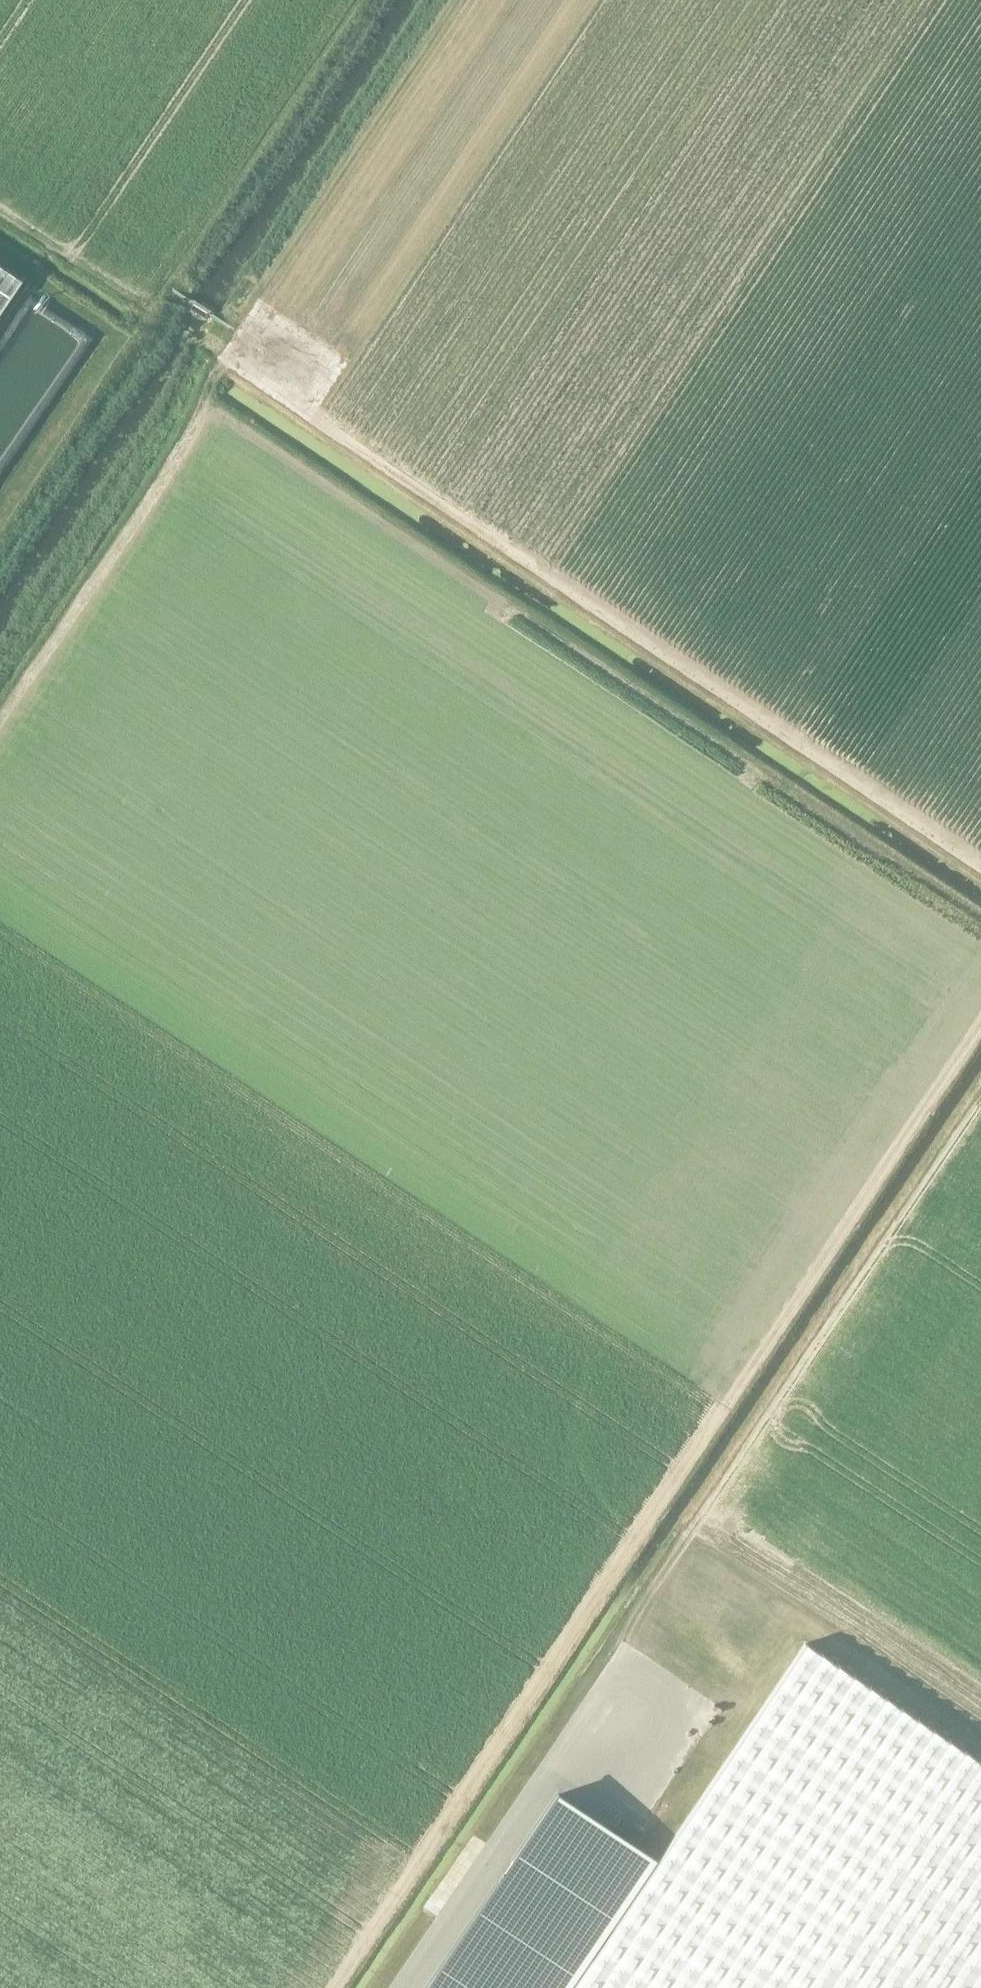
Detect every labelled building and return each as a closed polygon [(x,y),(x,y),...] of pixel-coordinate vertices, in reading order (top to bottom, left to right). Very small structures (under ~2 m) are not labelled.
[(21,280),(0,266),(0,311),(21,280)] [(806,1646),(661,1865),(558,1801),(428,1987),(980,1987),(980,1765),(806,1646)]
